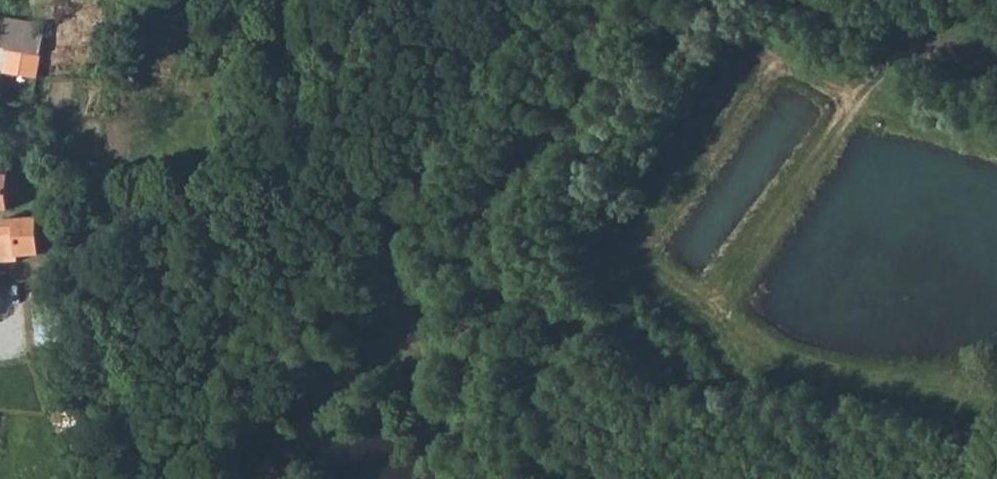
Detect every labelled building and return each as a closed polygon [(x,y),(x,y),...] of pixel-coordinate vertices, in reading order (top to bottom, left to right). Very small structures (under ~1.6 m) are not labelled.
[(5,49),(2,74),(35,78),(44,27),(0,18),(0,48),(5,49)] [(0,175),(0,209),(10,209),(7,175),(0,175)] [(34,256),(33,222),(7,223),(0,223),(0,257),(34,256)]
